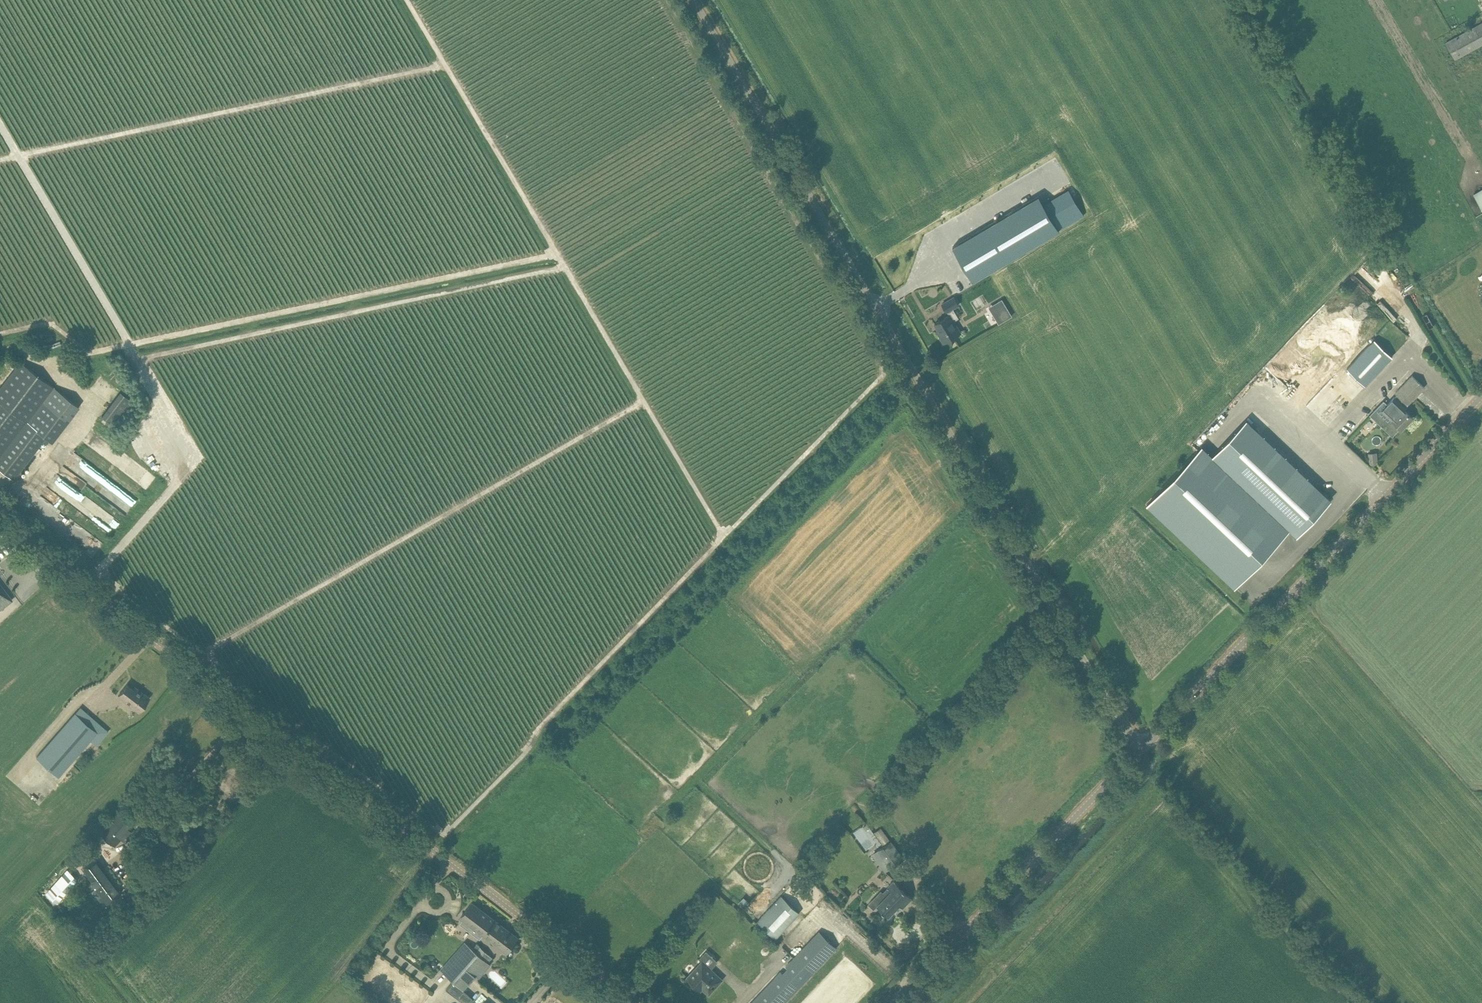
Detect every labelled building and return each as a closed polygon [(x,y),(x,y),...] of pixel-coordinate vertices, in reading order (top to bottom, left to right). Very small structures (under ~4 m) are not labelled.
[(1446,42),(1455,59),(1481,44),(1481,22),(1446,42)] [(1039,195),(953,246),(973,281),(1051,235),(1084,215),(1069,189),(1044,204),(1039,195)] [(1369,295),(1382,281),(1363,263),(1350,278),(1369,295)] [(939,335),(944,342),(959,334),(953,324),(955,323),(954,321),(959,318),(953,308),(959,305),(954,297),(942,304),(947,312),(947,311),(949,315),(935,324),(941,334),(939,335)] [(1001,311),(995,314),(1000,322),(1013,315),(1003,297),(996,302),(1001,311)] [(1375,339),(1347,368),(1365,386),(1393,357),(1375,339)] [(14,480),(20,472),(43,441),(46,437),(50,440),(52,442),(79,407),(20,362),(5,383),(0,380),(0,469),(14,480)] [(1370,415),(1392,435),(1400,427),(1401,429),(1412,417),(1403,409),(1408,404),(1407,404),(1424,386),(1412,375),(1396,393),(1397,394),(1387,405),(1383,401),(1370,415)] [(104,420),(119,428),(133,401),(119,393),(104,420)] [(1296,536),(1331,499),(1247,420),(1212,456),(1202,446),(1147,504),(1234,587),(1289,529),(1296,536)] [(11,602),(0,588),(0,611),(11,602)] [(133,689),(127,685),(118,696),(138,711),(149,698),(135,687),(133,689)] [(97,732),(75,713),(36,757),(58,776),(97,732)] [(163,769),(159,773),(164,778),(168,774),(163,769)] [(99,832),(115,846),(139,819),(124,805),(99,832)] [(852,834),(864,849),(878,839),(866,823),(852,834)] [(892,841),(880,850),(893,867),(905,858),(892,841)] [(885,872),(892,867),(877,848),(871,853),(885,872)] [(121,893),(94,858),(83,866),(93,880),(91,881),(101,895),(98,897),(105,905),(121,893)] [(47,893),(57,902),(77,879),(67,870),(47,893)] [(881,890),(868,903),(873,909),(877,905),(881,908),(888,915),(899,904),(903,907),(912,897),(905,890),(894,880),(888,887),(891,890),(886,895),(883,892),(881,890)] [(145,885),(141,888),(147,896),(151,894),(145,885)] [(131,895),(127,898),(133,906),(137,903),(131,895)] [(781,895),(757,920),(776,938),(799,912),(781,895)] [(472,904),(461,917),(470,923),(466,928),(479,939),(483,934),(506,951),(517,938),(472,904)] [(818,930),(751,1002),(783,1002),(835,947),(818,930)] [(96,939),(87,939),(88,947),(97,947),(96,939)] [(476,975),(479,978),(491,965),(488,962),(493,957),(477,943),(473,948),(468,944),(443,972),(453,981),(446,989),(466,1002),(472,997),(463,989),(476,975)] [(702,961),(687,978),(693,984),(700,990),(702,988),(709,994),(720,982),(723,979),(711,968),(703,960),(702,961)]
